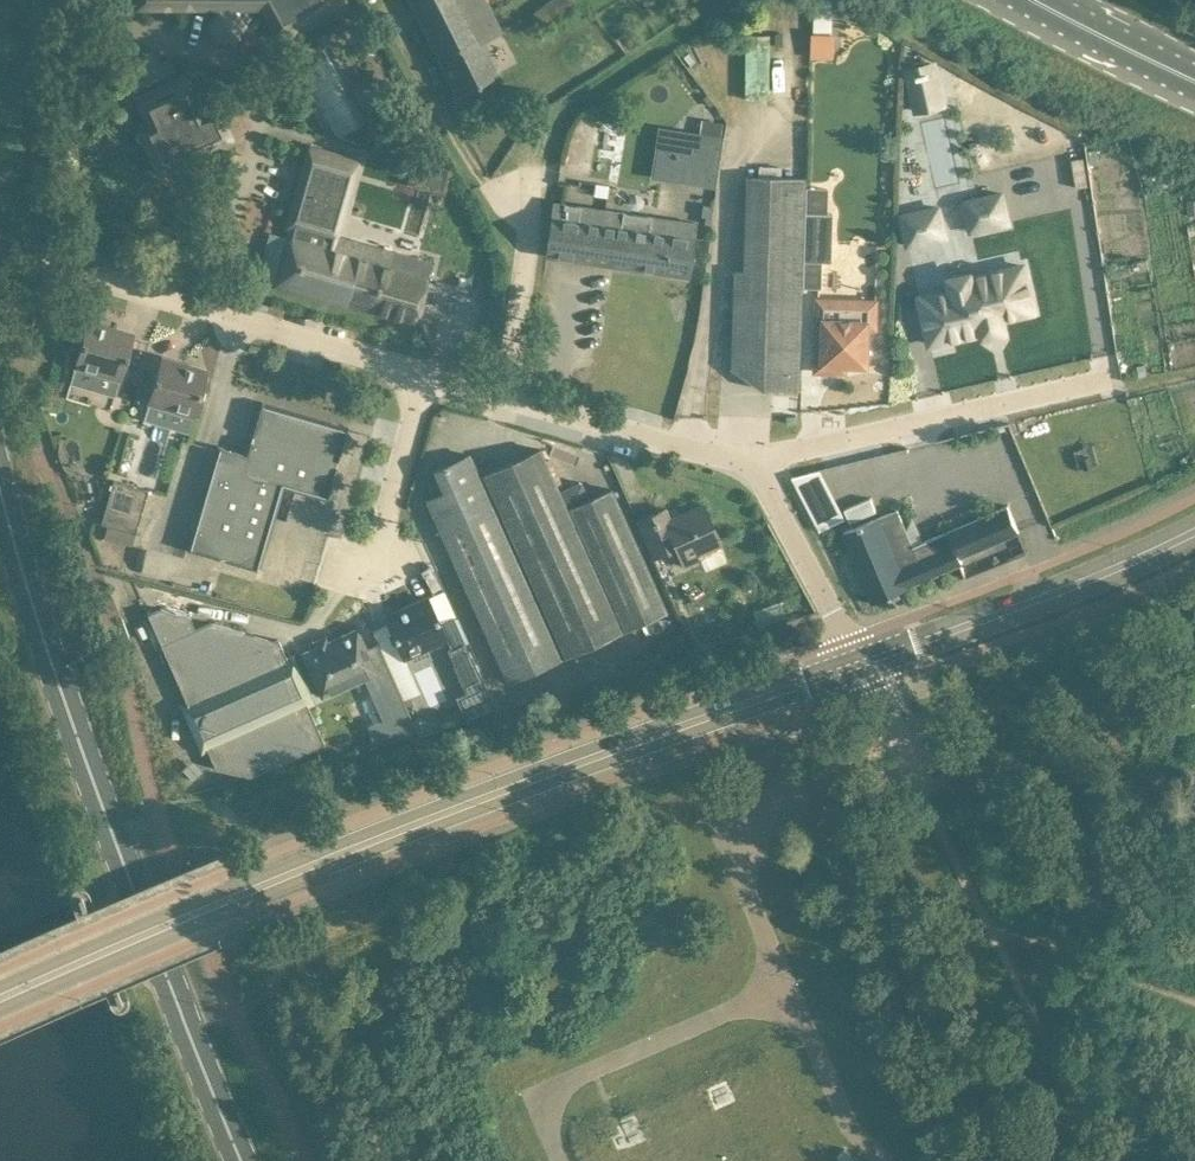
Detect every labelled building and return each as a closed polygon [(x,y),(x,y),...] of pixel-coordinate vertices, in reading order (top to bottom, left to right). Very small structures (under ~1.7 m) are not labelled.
[(132,8),(224,8),(224,14),(221,14),(214,26),(221,39),(236,39),(244,26),(236,13),(234,13),(234,8),(263,8),(283,42),(349,4),(347,0),(132,0),(132,8)] [(458,95),(500,74),(484,43),(502,34),(489,9),(485,0),(409,0),(458,95)] [(577,4),(574,0),(547,0),(533,11),(545,28),(577,4)] [(816,35),(832,35),(833,0),(816,0),(816,35)] [(832,35),(816,35),(812,34),(811,59),(834,59),(834,35),(832,35)] [(169,55),(158,58),(155,50),(124,60),(132,84),(174,70),(169,55)] [(297,67),(335,133),(361,117),(323,52),(297,67)] [(907,70),(916,111),(944,105),(935,64),(927,66),(925,61),(914,64),(915,69),(907,70)] [(391,99),(372,66),(348,80),(367,113),(391,99)] [(156,171),(228,137),(229,136),(225,129),(213,104),(199,111),(184,80),(135,104),(154,143),(145,147),(156,171)] [(701,128),(725,133),(727,123),(703,117),(701,128)] [(716,187),(724,136),(681,129),(673,180),(716,187)] [(413,322),(425,276),(430,262),(394,252),(336,235),(357,162),(308,148),(287,221),(291,222),(274,282),(413,322)] [(453,167),(415,156),(408,183),(445,193),(453,167)] [(800,367),(805,178),(748,177),(745,271),(736,271),(733,341),(733,368),(748,377),(773,378),(773,389),(799,390),(800,367)] [(1001,192),(964,201),(970,230),(1008,221),(1001,192)] [(545,256),(687,276),(694,219),(553,200),(545,256)] [(938,206),(901,215),(907,244),(945,236),(938,206)] [(831,261),(832,211),(829,211),(806,211),(805,260),(822,261),(831,261)] [(970,272),(969,273),(984,335),(1005,330),(1002,318),(1033,310),(1023,264),(971,276),(970,272)] [(984,335),(969,273),(948,277),(951,289),(919,297),(930,343),(982,331),(983,335),(984,335)] [(876,328),(877,301),(877,298),(818,296),(815,371),(837,372),(837,365),(868,366),(869,328),(876,328)] [(75,364),(98,371),(120,377),(131,339),(111,333),(112,330),(87,323),(75,364)] [(160,363),(154,386),(149,402),(195,415),(207,373),(181,366),(180,368),(160,363)] [(217,445),(211,468),(187,549),(259,570),(283,487),(327,500),(348,428),(262,402),(247,454),(217,445)] [(581,482),(561,491),(559,492),(540,449),(494,470),(491,464),(478,471),(477,471),(479,476),(480,476),(544,617),(543,617),(560,657),(665,609),(611,489),(589,499),(581,482)] [(479,476),(477,471),(470,455),(433,471),(443,493),(426,501),(506,681),(560,657),(543,617),(544,617),(480,476),(479,476)] [(147,489),(136,486),(113,479),(109,494),(143,504),(147,489)] [(139,518),(143,504),(109,494),(105,508),(139,518)] [(852,523),(880,514),(874,496),(846,505),(852,523)] [(637,520),(653,557),(676,547),(684,566),(700,559),(699,555),(722,544),(719,538),(704,503),(670,518),(666,508),(637,520)] [(959,560),(1020,534),(1009,505),(915,545),(917,550),(862,574),(873,602),(917,583),(961,564),(959,560)] [(131,545),(139,518),(105,508),(100,523),(106,524),(103,536),(131,545)] [(899,509),(844,532),(862,574),(917,550),(915,545),(899,509)] [(212,623),(196,629),(190,617),(158,608),(146,613),(140,601),(139,601),(185,701),(178,703),(200,753),(207,749),(216,768),(249,776),(324,743),(279,640),(254,651),(245,632),(212,623)] [(465,642),(464,643),(462,639),(453,618),(440,623),(429,601),(411,609),(410,606),(386,617),(389,625),(404,659),(446,640),(450,649),(448,649),(467,694),(456,697),(466,721),(497,711),(470,650),(469,650),(465,642)] [(367,652),(357,629),(303,653),(323,697),(364,679),(383,720),(368,725),(374,746),(392,741),(417,730),(403,700),(388,666),(378,644),(377,645),(378,647),(367,652)] [(681,631),(659,639),(665,655),(686,647),(681,631)] [(419,693),(404,659),(388,666),(403,700),(419,693)]
